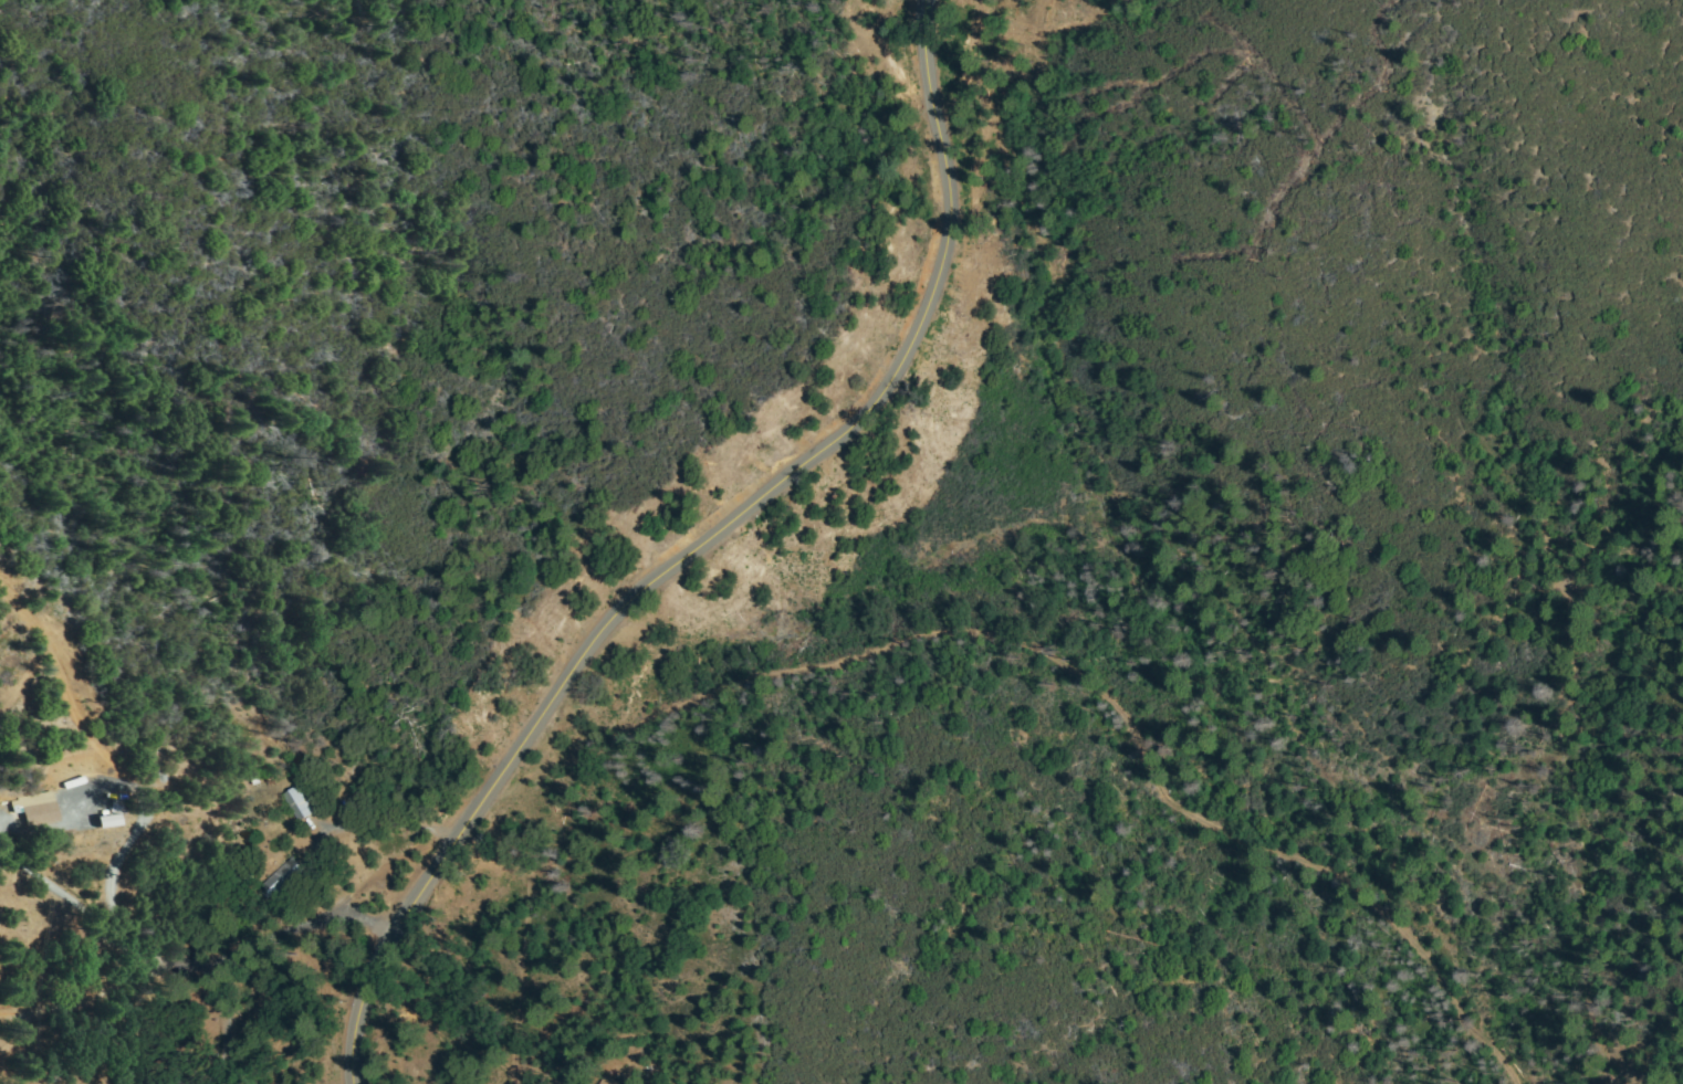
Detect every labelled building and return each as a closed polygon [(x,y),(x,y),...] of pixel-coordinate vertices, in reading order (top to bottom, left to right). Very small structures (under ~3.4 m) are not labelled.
[(289,797),(305,785),(326,813),(310,825),(289,797)] [(64,821),(28,829),(24,811),(14,813),(12,803),(22,801),(21,797),(58,789),(64,821)] [(100,812),(113,809),(116,822),(103,825),(100,812)] [(303,854),(318,871),(283,903),(269,885),(303,854)] [(603,1074),(597,1083),(621,1083),(603,1074)]
